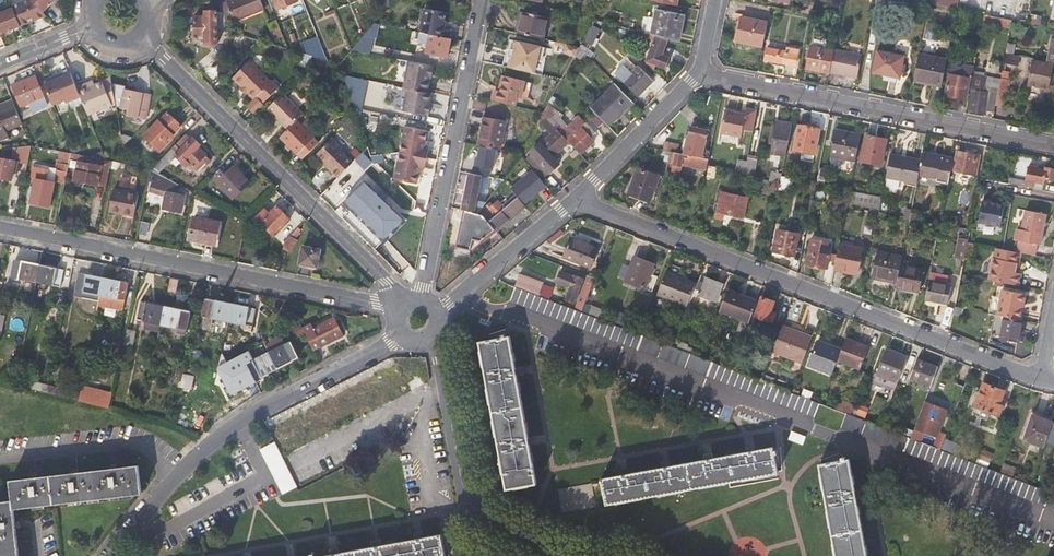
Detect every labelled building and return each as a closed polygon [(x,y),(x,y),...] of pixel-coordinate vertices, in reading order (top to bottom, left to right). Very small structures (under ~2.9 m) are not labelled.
[(20,26),(46,16),(43,12),(33,0),(27,0),(12,6),(20,26)] [(43,12),(57,0),(33,0),(43,12)] [(219,4),(224,14),(228,24),(265,9),(261,0),(229,0),(219,4)] [(277,9),(298,1),(298,0),(274,0),(277,9)] [(930,3),(958,9),(959,0),(931,0),(930,3)] [(0,13),(0,34),(20,26),(12,6),(4,9),(5,11),(0,13)] [(426,9),(421,33),(430,34),(444,37),(445,28),(443,28),(444,20),(446,13),(426,9)] [(656,9),(651,35),(656,36),(668,39),(679,42),(685,14),(656,9)] [(217,29),(230,29),(228,24),(224,14),(218,14),(218,10),(205,10),(205,17),(195,16),(195,39),(205,39),(206,43),(218,44),(217,29)] [(523,11),(519,33),(544,39),(549,16),(523,11)] [(983,22),(1011,28),(1013,20),(985,14),(983,22)] [(1043,17),(1030,14),(1029,23),(1041,25),(1043,17)] [(768,22),(742,16),(737,41),(763,46),(768,22)] [(275,40),(284,36),(277,20),(268,24),(275,40)] [(601,25),(594,20),(583,40),(590,44),(601,25)] [(448,58),(452,39),(444,37),(430,34),(426,54),(448,58)] [(663,54),(668,39),(656,36),(646,61),(666,68),(671,57),(663,54)] [(827,41),(814,39),(813,46),(825,49),(827,41)] [(511,58),(506,57),(503,66),(537,74),(540,61),(540,58),(543,59),(546,48),(515,41),(513,50),(511,58)] [(1016,44),(1008,43),(1006,53),(1014,54),(1016,44)] [(575,55),(579,47),(569,45),(569,44),(567,53),(575,55)] [(807,68),(830,73),(834,51),(825,49),(813,46),(811,46),(807,68)] [(581,58),(584,52),(579,47),(575,55),(581,58)] [(787,52),(768,48),(765,60),(771,61),(770,65),(784,68),(785,64),(796,66),(799,50),(788,48),(787,52)] [(862,54),(834,49),(834,51),(830,73),(829,74),(857,79),(862,54)] [(905,56),(878,50),(873,73),(900,78),(905,56)] [(312,57),(301,53),(299,60),(310,63),(312,57)] [(948,59),(919,53),(914,82),(942,87),(948,59)] [(1021,56),(1006,53),(1004,64),(1019,67),(1021,56)] [(328,70),(330,62),(328,61),(317,58),(312,63),(328,70)] [(249,89),(248,91),(254,97),(257,95),(264,101),(279,85),(272,78),(271,80),(250,59),(233,77),(242,85),(244,85),(249,89)] [(1028,85),(1040,87),(1040,90),(1053,92),(1053,82),(1050,81),(1053,64),(1033,60),(1028,85)] [(429,78),(431,66),(408,61),(402,87),(407,88),(426,92),(429,78)] [(970,78),(972,79),(973,73),(975,66),(963,64),(963,68),(952,66),(946,96),(966,99),(970,78)] [(624,65),(615,74),(638,96),(653,80),(640,66),(633,73),(624,65)] [(71,100),(80,96),(76,86),(71,73),(59,78),(58,75),(42,81),(51,105),(66,99),(71,100)] [(1001,79),(973,73),(972,79),(970,89),(972,90),(968,109),(974,110),(974,113),(980,114),(981,114),(982,111),(987,111),(987,110),(994,112),(996,105),(1001,79)] [(1011,76),(1002,75),(1001,79),(996,105),(1005,107),(1011,76)] [(36,76),(13,85),(22,106),(44,97),(36,76)] [(496,91),(494,101),(515,106),(516,98),(519,99),(524,81),(504,76),(500,92),(496,91)] [(344,88),(338,80),(328,91),(334,98),(344,88)] [(88,81),(76,86),(80,96),(87,114),(111,104),(105,89),(102,81),(95,83),(90,86),(88,81)] [(531,83),(524,81),(519,99),(527,101),(531,83)] [(616,84),(591,108),(609,126),(633,102),(616,84)] [(116,101),(113,85),(105,89),(111,104),(116,101)] [(428,103),(430,93),(426,92),(407,88),(402,112),(426,116),(428,103)] [(151,96),(125,90),(122,108),(129,110),(128,115),(146,119),(151,96)] [(267,108),(288,129),(298,118),(303,113),(283,92),(267,108)] [(372,100),(357,96),(355,106),(370,109),(372,100)] [(20,117),(12,99),(0,104),(0,117),(1,119),(0,119),(0,141),(9,138),(5,128),(9,127),(7,123),(10,122),(20,117)] [(543,113),(558,129),(565,122),(548,104),(543,113)] [(746,115),(726,110),(722,133),(741,136),(743,129),(752,131),(757,110),(747,108),(746,115)] [(182,126),(168,112),(145,135),(161,151),(175,137),(173,135),(182,126)] [(484,116),(478,145),(481,146),(497,149),(501,150),(507,121),(484,116)] [(576,133),(568,139),(569,141),(581,154),(586,150),(590,145),(595,140),(592,136),(596,132),(580,116),(570,126),(576,133)] [(11,126),(21,122),(20,117),(10,122),(11,126)] [(315,135),(298,118),(288,129),(280,136),(298,153),(302,157),(320,139),(315,135)] [(771,153),(786,156),(792,124),(777,121),(771,153)] [(427,131),(405,126),(399,153),(394,179),(416,183),(418,174),(421,175),(422,167),(425,168),(427,158),(429,148),(426,147),(428,140),(425,139),(427,131)] [(815,154),(820,130),(799,126),(794,150),(815,154)] [(687,146),(685,154),(703,157),(704,151),(708,130),(691,127),(687,146)] [(554,156),(569,141),(568,139),(558,129),(532,153),(550,172),(560,163),(554,156)] [(830,157),(855,162),(860,134),(836,129),(830,157)] [(128,133),(121,134),(123,147),(133,138),(128,133)] [(190,139),(185,134),(150,170),(158,174),(173,159),(179,164),(181,162),(186,167),(188,166),(192,170),(195,167),(202,160),(205,162),(208,165),(211,162),(206,156),(208,155),(200,147),(202,145),(193,136),(190,139)] [(887,140),(866,136),(861,161),(882,165),(887,140)] [(326,166),(337,177),(353,161),(341,149),(343,146),(333,137),(318,152),(326,161),(329,163),(326,166)] [(656,140),(655,148),(671,151),(678,153),(679,145),(656,140)] [(96,153),(102,150),(99,143),(93,146),(96,153)] [(687,146),(679,145),(678,153),(685,154),(687,146)] [(497,149),(481,146),(477,166),(475,165),(473,174),(482,176),(489,177),(491,169),(493,170),(497,149)] [(28,147),(19,148),(17,160),(0,156),(0,178),(11,180),(13,172),(16,173),(19,160),(25,162),(28,147)] [(363,167),(371,156),(369,149),(357,163),(363,167)] [(671,151),(658,150),(658,154),(665,156),(664,161),(668,162),(671,151)] [(681,165),(706,170),(708,163),(709,159),(703,157),(685,154),(678,153),(671,151),(668,162),(675,163),(674,168),(681,169),(681,165)] [(953,158),(924,152),(922,159),(919,175),(937,179),(937,182),(948,185),(953,158)] [(980,156),(958,152),(955,170),(976,174),(980,156)] [(545,178),(550,172),(532,153),(527,158),(545,178)] [(922,159),(891,153),(886,178),(917,184),(919,175),(922,159)] [(75,180),(106,187),(108,177),(110,169),(111,162),(109,162),(86,157),(86,162),(85,162),(84,168),(78,167),(75,180)] [(758,159),(749,157),(747,161),(745,173),(754,175),(758,159)] [(747,161),(738,159),(736,171),(745,173),(747,161)] [(198,170),(205,162),(202,160),(195,167),(198,170)] [(125,167),(125,165),(111,162),(110,169),(116,171),(125,167)] [(32,201),(50,205),(54,180),(65,183),(69,165),(58,163),(57,170),(54,170),(50,172),(48,172),(48,169),(40,168),(39,173),(38,178),(36,177),(35,185),(31,184),(29,195),(33,195),(32,201)] [(251,182),(232,163),(215,180),(233,199),(251,182)] [(717,167),(709,166),(707,178),(715,179),(717,167)] [(1010,184),(1050,192),(1053,180),(1053,170),(1039,167),(1036,183),(1011,178),(1010,184)] [(638,168),(629,193),(649,201),(659,176),(638,168)] [(827,169),(819,168),(816,183),(824,184),(827,169)] [(171,193),(175,183),(158,174),(150,170),(149,176),(155,177),(149,191),(164,198),(162,209),(182,212),(185,196),(171,193)] [(533,170),(511,188),(515,194),(524,204),(547,185),(533,170)] [(477,203),(482,176),(473,174),(470,173),(462,210),(465,210),(482,214),(484,205),(477,203)] [(771,173),(770,180),(780,183),(782,176),(782,175),(771,173)] [(794,179),(782,176),(780,183),(779,190),(791,193),(794,179)] [(385,238),(404,219),(365,180),(346,200),(385,238)] [(139,195),(113,189),(109,212),(135,217),(139,195)] [(847,203),(880,210),(882,197),(849,190),(847,200),(847,203)] [(748,198),(721,192),(719,204),(720,204),(719,212),(744,217),(748,198)] [(488,211),(483,215),(495,229),(497,231),(526,207),(524,204),(515,194),(503,204),(499,199),(493,204),(491,202),(485,207),(488,211)] [(833,205),(846,208),(847,203),(847,200),(835,197),(833,205)] [(385,238),(346,200),(344,202),(385,242),(406,221),(404,219),(385,238)] [(1004,205),(982,201),(978,222),(1000,226),(1004,205)] [(270,213),(261,222),(275,236),(291,219),(278,206),(270,213)] [(255,216),(261,222),(270,213),(265,207),(255,216)] [(912,209),(905,208),(903,219),(910,220),(912,209)] [(481,241),(495,229),(483,215),(482,214),(465,210),(457,247),(470,249),(472,239),(481,241)] [(1037,244),(1041,245),(1047,214),(1027,210),(1023,229),(1019,228),(1017,240),(1023,241),(1021,252),(1023,253),(1035,255),(1037,244)] [(219,223),(194,218),(190,239),(215,244),(219,223)] [(301,229),(298,226),(284,241),(283,248),(291,252),(298,240),(295,238),(300,233),(299,232),(301,229)] [(774,251),(801,257),(804,243),(798,242),(799,234),(778,230),(774,251)] [(968,239),(958,237),(954,258),(964,259),(968,239)] [(597,248),(571,238),(563,258),(590,267),(597,248)] [(811,239),(806,264),(827,268),(833,243),(811,239)] [(971,260),(975,243),(973,243),(968,242),(964,259),(971,260)] [(863,249),(839,244),(834,270),(857,275),(863,249)] [(322,248),(303,245),(299,264),(318,268),(322,248)] [(996,248),(989,280),(1020,286),(1022,273),(1019,273),(1015,272),(1017,262),(1020,263),(1023,253),(1021,252),(1016,251),(996,248)] [(872,279),(897,284),(902,262),(903,255),(877,250),(872,279)] [(12,277),(35,282),(39,263),(16,258),(12,277)] [(635,258),(626,281),(643,288),(652,264),(635,258)] [(924,266),(902,262),(897,284),(896,288),(919,293),(924,266)] [(64,268),(39,263),(35,282),(61,287),(64,268)] [(696,283),(666,271),(657,295),(687,306),(696,283)] [(74,297),(99,302),(103,277),(79,272),(74,297)] [(574,276),(561,272),(557,283),(570,288),(565,300),(574,304),(584,279),(574,276)] [(948,278),(930,274),(925,299),(948,303),(952,285),(947,284),(948,278)] [(520,275),(516,286),(534,293),(538,282),(520,275)] [(175,292),(178,278),(170,276),(167,291),(175,292)] [(128,282),(103,277),(99,302),(123,307),(128,282)] [(723,285),(705,278),(699,295),(716,302),(723,285)] [(508,284),(503,299),(1053,510),(1053,494),(508,284)] [(758,300),(728,289),(720,311),(749,322),(758,300)] [(998,297),(994,314),(1005,316),(1024,320),(1026,306),(1028,306),(1030,295),(1007,291),(1005,299),(998,297)] [(584,293),(577,310),(583,311),(589,295),(584,293)] [(213,317),(229,321),(233,304),(207,298),(200,328),(210,330),(213,317)] [(768,321),(772,311),(775,302),(762,298),(755,316),(768,321)] [(142,330),(159,333),(160,326),(164,306),(141,301),(137,320),(144,322),(142,330)] [(257,308),(233,304),(229,321),(242,324),(241,330),(252,332),(257,308)] [(590,305),(587,313),(602,319),(606,311),(590,305)] [(191,312),(164,306),(160,326),(177,329),(176,334),(186,336),(191,312)] [(961,316),(963,308),(955,307),(953,315),(961,316)] [(633,317),(617,311),(613,321),(629,327),(633,317)] [(776,313),(772,311),(768,321),(773,322),(776,313)] [(1019,342),(1024,320),(1005,316),(1000,337),(1019,342)] [(310,324),(304,328),(314,349),(320,346),(321,347),(344,336),(334,317),(312,328),(310,324)] [(656,323),(648,320),(644,330),(653,333),(656,323)] [(813,336),(783,324),(781,331),(775,347),(772,352),(802,364),(813,336)] [(767,343),(775,347),(781,331),(772,328),(767,343)] [(132,349),(136,332),(127,330),(124,347),(132,349)] [(517,372),(511,336),(506,337),(506,334),(502,334),(502,337),(480,341),(506,489),(537,484),(529,441),(517,372)] [(305,338),(296,342),(304,358),(312,354),(305,338)] [(869,347),(846,339),(842,349),(836,366),(846,370),(847,365),(861,369),(869,347)] [(810,365),(833,374),(836,366),(842,349),(819,340),(810,365)] [(291,341),(269,352),(278,368),(299,358),(291,341)] [(680,341),(677,348),(692,354),(694,350),(687,347),(688,344),(680,341)] [(877,373),(899,382),(908,356),(887,348),(877,373)] [(233,394),(258,382),(256,379),(248,363),(250,361),(249,358),(252,357),(250,352),(226,363),(222,376),(233,394)] [(256,379),(278,368),(269,352),(253,360),(252,357),(249,358),(250,361),(248,363),(256,379)] [(751,362),(736,356),(731,369),(746,374),(751,362)] [(911,378),(931,385),(938,367),(918,359),(911,378)] [(959,375),(964,362),(960,360),(957,359),(952,373),(959,375)] [(177,368),(175,378),(182,381),(186,365),(182,365),(181,369),(177,368)] [(395,366),(269,430),(277,448),(282,457),(409,392),(395,366)] [(185,369),(182,381),(193,384),(196,372),(185,369)] [(774,379),(764,375),(762,380),(772,384),(774,379)] [(74,390),(24,379),(22,386),(73,397),(74,390)] [(107,390),(76,383),(73,397),(103,405),(104,400),(105,398),(106,391),(107,390)] [(1005,390),(985,383),(976,406),(992,412),(1000,415),(1005,402),(1002,401),(1005,390)] [(116,394),(106,391),(105,398),(104,400),(114,402),(116,394)] [(843,400),(825,393),(822,403),(840,410),(843,400)] [(843,400),(840,410),(851,415),(855,405),(843,400)] [(857,403),(852,415),(863,419),(868,407),(857,403)] [(921,408),(910,403),(907,410),(918,414),(921,408)] [(989,420),(992,412),(976,406),(973,414),(989,420)] [(921,423),(917,422),(911,437),(921,442),(923,434),(929,436),(931,432),(936,434),(941,420),(929,415),(925,414),(921,423)] [(1025,439),(1044,446),(1053,421),(1033,415),(1025,439)] [(913,431),(901,426),(899,431),(911,436),(913,431)] [(946,436),(938,433),(933,446),(942,449),(946,436)] [(626,474),(602,478),(607,504),(778,473),(774,454),(777,454),(777,450),(773,451),(772,447),(751,451),(709,458),(668,466),(626,474)] [(983,449),(978,463),(987,467),(993,453),(983,449)] [(837,555),(868,555),(857,494),(850,458),(847,458),(846,456),(842,457),(842,459),(820,463),(837,555)] [(10,480),(13,501),(14,509),(142,493),(139,465),(10,480)] [(592,483),(558,489),(562,512),(596,506),(592,483)] [(14,509),(13,501),(0,502),(0,555),(20,555),(14,509)] [(441,534),(419,538),(376,546),(334,553),(320,555),(445,555),(441,534)]
